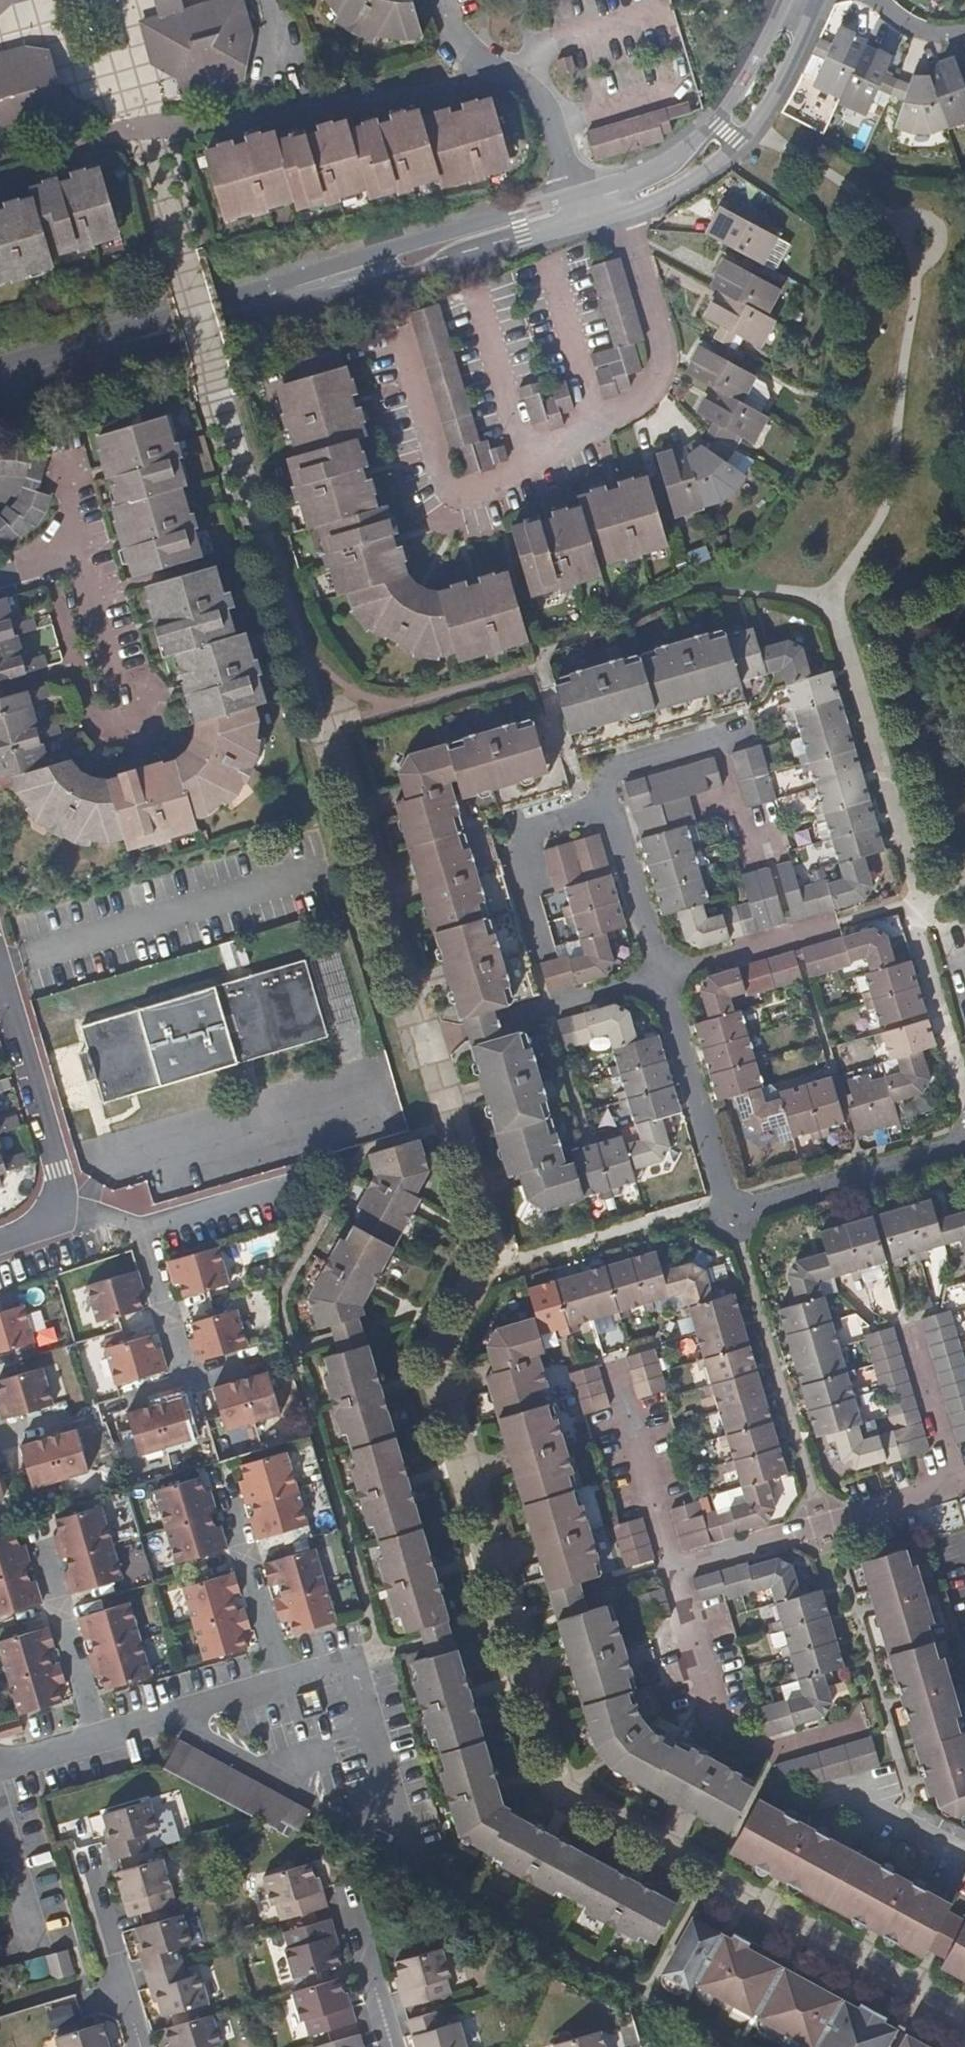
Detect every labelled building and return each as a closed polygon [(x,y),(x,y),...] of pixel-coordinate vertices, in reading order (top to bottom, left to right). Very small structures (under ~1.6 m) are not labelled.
[(259,47),(246,0),(185,17),(190,34),(171,40),(187,98),(246,82),(259,47)] [(419,22),(413,0),(325,0),(339,15),(352,22),(349,26),(363,35),(366,30),(379,37),(411,42),(423,39),(419,22)] [(419,22),(421,22),(430,19),(424,0),(413,0),(419,22)] [(839,96),(863,46),(865,42),(838,29),(831,44),(817,37),(811,52),(824,58),(812,84),(839,96)] [(889,93),(895,80),(883,74),(890,60),(863,46),(839,96),(837,101),(864,113),(876,89),(889,93)] [(574,72),(570,58),(556,62),(560,76),(574,72)] [(960,75),(954,59),(939,64),(925,69),(945,125),(946,127),(964,120),(964,73),(960,75)] [(36,63),(0,73),(0,134),(67,115),(58,86),(36,63)] [(908,85),(895,80),(889,93),(904,99),(895,125),(911,131),(928,131),(945,125),(925,69),(913,70),(908,85)] [(435,117),(421,121),(436,170),(439,180),(447,177),(450,184),(466,179),(467,182),(484,178),(483,174),(500,169),(498,162),(509,159),(492,101),(478,105),(477,102),(463,106),(464,111),(451,115),(449,111),(434,115),(435,117)] [(665,109),(669,120),(692,114),(689,102),(665,109)] [(665,109),(654,112),(661,135),(672,131),(669,120),(665,109)] [(641,115),(650,145),(663,140),(661,135),(654,112),(641,115)] [(436,170),(421,121),(419,113),(407,116),(405,113),(392,117),(393,123),(379,127),(378,122),(363,126),(364,129),(350,133),(364,181),(367,191),(376,188),(378,193),(395,188),(397,192),(411,188),(410,184),(429,178),(427,173),(436,170)] [(636,149),(650,145),(641,115),(627,120),(636,149)] [(627,120),(614,123),(622,152),(636,149),(627,120)] [(277,143),(292,192),(295,201),(304,199),(306,204),(324,199),(325,202),(340,198),(339,195),(356,190),(354,184),(364,181),(350,133),(347,123),(333,127),(332,125),(319,128),(320,133),(306,137),(305,132),(291,136),(292,138),(277,143)] [(614,123),(600,127),(609,156),(622,152),(614,123)] [(594,160),(609,156),(600,127),(586,132),(594,160)] [(282,195),(292,192),(277,143),(275,135),(261,140),(260,137),(246,140),(247,146),(233,150),(232,145),(217,148),(218,152),(205,156),(222,213),(230,211),(232,217),(250,211),(251,215),(266,210),(265,207),(283,202),(282,195)] [(33,200),(47,248),(56,246),(58,252),(75,247),(77,250),(91,246),(90,242),(109,237),(107,231),(116,228),(99,170),(86,174),(85,172),(71,176),(72,181),(59,185),(57,180),(42,183),(43,186),(30,190),(33,200)] [(47,248),(33,200),(20,204),(18,202),(4,206),(6,211),(0,213),(0,280),(9,277),(10,280),(24,276),(23,273),(41,267),(40,261),(49,258),(47,248)] [(706,235),(747,256),(760,263),(774,236),(751,223),(757,210),(744,203),(737,216),(721,208),(706,235)] [(721,292),(766,316),(780,291),(753,276),(760,263),(747,256),(740,269),(726,262),(712,287),(721,292)] [(593,276),(594,280),(623,271),(619,258),(590,266),(593,276)] [(623,271),(594,280),(596,287),(598,294),(628,286),(623,271)] [(602,308),(632,299),(628,286),(598,294),(599,297),(602,308)] [(723,344),(728,346),(735,335),(759,348),(774,320),(766,316),(721,292),(707,319),(722,328),(716,339),(723,344)] [(632,299),(602,308),(606,319),(607,322),(636,314),(632,299)] [(413,326),(442,319),(440,312),(438,305),(409,313),(413,326)] [(610,335),(640,327),(636,314),(607,322),(609,330),(610,335)] [(417,340),(446,332),(443,322),(442,319),(413,326),(417,340)] [(644,341),(640,327),(610,335),(612,341),(615,350),(620,348),(634,344),(644,341)] [(449,343),(446,332),(417,340),(421,354),(450,346),(449,343)] [(643,373),(634,344),(620,348),(623,359),(628,376),(643,373)] [(713,388),(762,415),(773,394),(764,386),(752,379),(754,376),(730,363),(736,351),(728,346),(723,344),(717,356),(701,347),(686,374),(713,388)] [(421,354),(425,368),(454,360),(452,354),(450,346),(421,354)] [(284,364),(289,382),(343,366),(338,348),(284,364)] [(631,389),(628,376),(623,359),(618,360),(609,363),(610,369),(617,393),(631,389)] [(429,381),(458,373),(455,365),(454,360),(425,368),(429,381)] [(343,366),(289,382),(287,383),(290,392),(283,394),(288,411),(284,413),(288,427),(292,426),(298,444),(304,443),(307,453),(354,439),(364,436),(360,422),(362,421),(358,408),(354,409),(350,395),(354,394),(350,380),(348,380),(343,366)] [(619,398),(617,393),(610,369),(595,373),(603,402),(619,398)] [(429,381),(433,394),(462,386),(459,376),(458,373),(429,381)] [(555,399),(559,414),(574,410),(566,382),(551,386),(555,399)] [(437,408),(466,400),(465,397),(462,386),(433,394),(437,408)] [(707,436),(715,440),(720,443),(726,431),(751,444),(766,417),(762,415),(713,388),(697,415),(713,424),(707,436)] [(547,422),(541,403),(538,393),(523,398),(532,427),(547,422)] [(555,399),(541,403),(547,422),(550,432),(564,428),(559,414),(555,399)] [(437,408),(441,421),(470,413),(468,407),(466,400),(437,408)] [(441,421),(445,436),(474,428),(471,418),(470,413),(441,421)] [(120,505),(174,489),(179,488),(176,478),(182,476),(177,459),(180,458),(176,443),(172,444),(167,427),(161,429),(158,418),(100,435),(104,449),(101,450),(106,464),(121,460),(125,473),(110,478),(114,492),(116,492),(120,505)] [(456,448),(471,444),(478,443),(477,439),(474,428),(445,436),(449,450),(456,448)] [(358,453),(354,439),(307,453),(296,456),(299,466),(295,467),(300,484),(293,486),(298,502),(304,500),(310,518),(314,516),(317,525),(326,523),(375,509),(371,494),(373,494),(368,479),(364,481),(359,466),(365,465),(361,452),(358,453)] [(694,442),(685,449),(702,505),(719,499),(733,489),(742,475),(721,459),(728,447),(720,443),(715,440),(709,451),(694,442)] [(493,470),(492,466),(488,452),(485,441),(478,443),(471,444),(479,473),(479,474),(493,470)] [(479,473),(471,444),(456,448),(465,477),(479,473)] [(1,445),(2,474),(14,475),(19,447),(1,445)] [(36,450),(19,447),(14,475),(27,477),(36,450)] [(502,448),(488,452),(492,466),(506,462),(502,448)] [(702,506),(702,505),(685,449),(668,453),(654,457),(659,475),(647,479),(651,493),(664,489),(672,515),(702,506)] [(49,454),(36,450),(27,477),(40,481),(49,454)] [(581,509),(595,558),(603,556),(605,562),(624,557),(625,560),(640,555),(639,552),(656,547),(654,541),(665,538),(651,493),(647,479),(633,483),(632,481),(618,486),(619,490),(607,494),(605,489),(592,493),(592,495),(578,499),(581,509)] [(19,499),(45,513),(51,497),(23,488),(19,499)] [(177,499),(174,489),(120,505),(115,506),(119,520),(117,521),(121,535),(137,530),(141,544),(124,549),(129,563),(132,562),(136,575),(194,559),(191,549),(197,547),(192,529),(196,528),(192,515),(188,516),(183,497),(177,499)] [(45,513),(19,499),(12,510),(33,525),(36,527),(45,513)] [(375,509),(326,523),(330,534),(323,535),(328,551),(325,552),(329,567),(333,567),(338,584),(344,582),(347,592),(351,591),(405,575),(401,562),(404,561),(399,547),(395,548),(391,535),(395,534),(390,518),(388,519),(384,506),(375,509)] [(21,537),(33,525),(12,510),(8,508),(0,517),(18,535),(21,537)] [(598,568),(595,558),(581,509),(568,513),(567,510),(553,514),(555,520),(541,524),(540,519),(525,523),(526,525),(511,530),(529,588),(538,585),(540,591),(558,586),(559,589),(573,585),(573,582),(590,577),(588,571),(598,568)] [(18,535),(0,517),(0,539),(3,543),(5,546),(18,535)] [(692,561),(711,558),(709,544),(689,548),(692,561)] [(169,655),(178,652),(228,638),(226,629),(231,627),(226,609),(229,608),(224,594),(222,595),(217,577),(211,579),(208,569),(149,585),(153,599),(150,600),(155,615),(172,610),(176,623),(159,628),(163,643),(166,642),(169,655)] [(451,590),(437,594),(453,648),(455,652),(465,649),(467,655),(485,650),(486,654),(501,649),(500,646),(518,641),(516,635),(525,632),(508,574),(493,578),(492,575),(478,579),(480,586),(467,590),(465,583),(450,588),(451,590)] [(440,652),(453,648),(437,594),(423,595),(410,587),(405,575),(351,591),(355,606),(372,630),(385,636),(390,629),(401,635),(396,643),(409,650),(440,652)] [(0,599),(0,641),(16,636),(36,630),(33,618),(12,624),(4,597),(0,599)] [(767,676),(759,650),(754,632),(728,639),(742,687),(743,692),(753,689),(750,681),(767,676)] [(195,709),(199,722),(252,706),(257,704),(255,696),(260,694),(255,676),(259,674),(255,661),(251,662),(246,644),(240,646),(237,635),(228,638),(178,652),(182,666),(180,666),(184,681),(201,676),(205,690),(188,695),(192,710),(195,709)] [(0,641),(0,681),(47,667),(43,655),(24,661),(16,636),(0,641)] [(657,659),(640,664),(655,712),(742,687),(728,639),(710,644),(708,637),(655,652),(657,659)] [(787,688),(819,678),(816,669),(809,671),(803,649),(788,642),(759,650),(767,676),(782,671),(787,688)] [(655,712),(640,664),(624,669),(622,662),(568,677),(570,683),(553,688),(568,737),(655,712)] [(783,706),(786,716),(839,701),(831,675),(819,678),(787,688),(792,704),(783,706)] [(0,699),(0,701),(10,736),(37,728),(30,702),(49,696),(46,685),(0,699)] [(655,712),(662,736),(748,711),(743,692),(742,687),(655,712)] [(0,701),(0,739),(10,736),(0,701)] [(797,723),(802,740),(847,727),(839,701),(786,716),(789,726),(797,723)] [(177,762),(193,815),(208,811),(232,791),(239,778),(245,776),(249,768),(246,766),(254,752),(257,722),(252,706),(199,722),(198,739),(203,742),(197,754),(191,752),(177,762)] [(662,736),(655,712),(568,737),(575,760),(662,736)] [(37,728),(10,736),(22,774),(48,766),(40,739),(60,733),(57,722),(37,728)] [(447,784),(455,781),(461,801),(546,777),(542,765),(539,754),(532,729),(516,733),(514,726),(460,741),(462,748),(446,753),(444,746),(405,756),(396,775),(403,801),(391,805),(405,850),(430,935),(455,1021),(482,1013),(503,1007),(499,990),(505,988),(490,935),(484,937),(479,920),(475,905),(481,904),(466,850),(459,852),(455,835),(450,819),(456,817),(447,784)] [(798,758),(801,767),(854,752),(847,727),(802,740),(807,756),(798,758)] [(0,739),(0,780),(14,776),(22,774),(10,736),(0,739)] [(743,752),(752,779),(767,774),(761,752),(759,747),(743,752)] [(752,779),(743,752),(732,755),(740,782),(752,779)] [(862,778),(854,752),(801,767),(804,776),(812,773),(817,790),(862,778)] [(533,998),(509,912),(495,864),(485,827),(483,820),(567,795),(557,760),(542,765),(546,777),(461,801),(455,781),(447,784),(456,817),(450,819),(455,835),(459,852),(466,850),(481,904),(475,905),(479,920),(484,937),(490,935),(505,988),(499,990),(503,1007),(533,998)] [(700,763),(708,792),(722,788),(713,760),(700,763)] [(123,835),(108,783),(91,781),(87,787),(75,780),(78,774),(67,761),(48,766),(22,774),(14,776),(18,789),(38,814),(50,820),(49,824),(63,832),(65,829),(79,836),(110,839),(123,835)] [(194,820),(193,815),(177,762),(164,766),(163,764),(149,768),(153,784),(139,788),(135,772),(122,776),(122,778),(108,783),(123,835),(125,841),(134,839),(136,845),(154,840),(155,843),(170,839),(169,835),(187,830),(185,823),(194,820)] [(694,796),(708,792),(700,763),(686,768),(694,796)] [(694,796),(686,768),(670,772),(679,800),(688,798),(694,796)] [(664,804),(679,800),(670,772),(656,776),(664,804)] [(768,776),(767,774),(752,779),(760,805),(775,801),(768,776)] [(813,809),(816,818),(869,802),(862,778),(817,790),(822,806),(813,809)] [(747,809),(760,805),(752,779),(740,782),(747,809)] [(629,814),(650,808),(642,780),(622,786),(629,814)] [(688,798),(679,800),(664,804),(659,806),(663,819),(692,811),(688,798)] [(831,839),(876,827),(869,802),(816,818),(819,827),(826,825),(831,839)] [(659,806),(650,808),(629,814),(633,827),(663,819),(659,806)] [(696,825),(692,811),(663,819),(667,833),(684,829),(696,825)] [(667,833),(663,819),(633,827),(637,842),(639,841),(667,833)] [(838,865),(870,856),(884,852),(876,827),(831,839),(822,841),(826,852),(833,850),(838,865)] [(684,829),(667,833),(639,841),(647,868),(692,855),(702,852),(699,842),(689,845),(684,829)] [(572,858),(600,850),(596,836),(568,844),(572,858)] [(572,858),(568,844),(540,853),(544,866),(572,858)] [(576,872),(604,864),(600,850),(572,858),(576,872)] [(692,855),(647,868),(654,893),(710,878),(707,868),(697,871),(692,855)] [(843,882),(827,886),(834,912),(863,904),(872,888),(866,868),(874,866),(870,856),(838,865),(843,882)] [(576,872),(572,858),(544,866),(548,880),(576,872)] [(580,885),(608,877),(604,864),(576,872),(580,885)] [(785,895),(799,891),(791,865),(777,869),(785,895)] [(768,871),(754,875),(762,901),(776,897),(768,871)] [(563,890),(580,885),(576,872),(548,880),(551,894),(563,890)] [(762,901),(754,875),(741,878),(749,905),(762,901)] [(561,910),(563,918),(616,903),(608,877),(580,885),(563,890),(568,908),(561,910)] [(713,886),(710,878),(654,893),(662,919),(668,917),(701,907),(706,905),(702,889),(713,886)] [(812,887),(820,916),(834,912),(827,886),(826,883),(812,887)] [(812,887),(799,891),(807,920),(820,916),(812,887)] [(807,920),(799,891),(785,895),(793,924),(807,920)] [(762,901),(770,930),(784,926),(776,897),(762,901)] [(762,901),(749,905),(757,933),(770,930),(762,901)] [(573,926),(578,942),(610,933),(623,929),(616,903),(563,918),(566,928),(573,926)] [(736,909),(745,937),(757,933),(749,905),(736,909)] [(706,922),(701,907),(668,917),(670,923),(677,922),(683,942),(697,951),(729,942),(722,917),(706,922)] [(721,913),(722,917),(729,942),(745,937),(736,909),(721,913)] [(844,940),(850,964),(866,959),(870,974),(903,965),(901,958),(894,960),(888,940),(875,931),(844,940)] [(567,961),(574,986),(604,978),(612,964),(606,943),(613,941),(610,933),(578,942),(582,956),(567,961)] [(252,967),(242,936),(222,942),(231,974),(252,967)] [(844,940),(829,944),(837,972),(852,968),(850,964),(844,940)] [(815,948),(823,976),(837,972),(829,944),(815,948)] [(809,979),(823,976),(815,948),(801,952),(809,979)] [(779,958),(788,985),(802,981),(794,954),(779,958)] [(574,986),(567,961),(566,958),(555,961),(553,962),(561,990),(574,986)] [(765,962),(774,989),(788,985),(779,958),(765,962)] [(329,1038),(307,961),(83,1027),(90,1052),(91,1056),(97,1059),(101,1070),(97,1076),(99,1081),(106,1104),(239,1065),(329,1038)] [(546,994),(561,990),(553,962),(538,966),(546,994)] [(752,966),(760,993),(774,989),(765,962),(752,966)] [(865,1005),(915,990),(907,964),(903,965),(870,974),(866,976),(871,993),(862,995),(865,1005)] [(752,966),(739,969),(745,994),(746,997),(760,993),(752,966)] [(729,998),(745,994),(739,969),(706,979),(699,992),(705,1014),(697,1016),(699,1023),(734,1014),(729,998)] [(922,1016),(915,990),(865,1005),(867,1013),(875,1010),(879,1028),(922,1016)] [(614,1006),(583,1015),(590,1039),(606,1035),(611,1051),(644,1041),(641,1031),(633,1033),(627,1014),(614,1006)] [(702,1051),(748,1038),(755,1036),(753,1027),(744,1030),(739,1012),(734,1014),(699,1023),(694,1025),(702,1051)] [(591,1043),(590,1039),(583,1015),(568,1019),(577,1047),(591,1043)] [(562,1051),(577,1047),(568,1019),(554,1024),(562,1051)] [(897,1060),(923,1053),(932,1051),(924,1024),(874,1038),(877,1047),(885,1045),(891,1062),(897,1060)] [(465,1049),(492,1135),(540,1121),(535,1104),(542,1102),(527,1049),(519,1051),(514,1035),(490,1041),(465,1049)] [(618,1076),(663,1064),(655,1038),(644,1041),(611,1051),(615,1067),(607,1069),(610,1079),(618,1076)] [(709,1076),(762,1061),(760,1053),(753,1055),(748,1038),(702,1051),(709,1076)] [(91,1056),(90,1052),(80,1054),(88,1084),(99,1081),(97,1076),(101,1070),(97,1059),(91,1056)] [(931,1082),(923,1053),(897,1060),(901,1075),(886,1079),(895,1111),(902,1109),(900,1102),(923,1095),(931,1082)] [(765,1070),(762,1061),(709,1076),(716,1103),(734,1098),(758,1091),(764,1090),(758,1072),(765,1070)] [(614,1095),(616,1104),(670,1089),(663,1064),(618,1076),(623,1092),(614,1095)] [(899,1126),(895,1111),(886,1079),(870,1084),(867,1077),(847,1083),(854,1108),(847,1110),(856,1139),(874,1134),(873,1130),(880,1128),(881,1131),(899,1126)] [(831,1081),(804,1088),(819,1140),(829,1137),(827,1131),(845,1126),(831,1081)] [(762,1106),(781,1100),(780,1095),(779,1093),(771,1088),(764,1090),(758,1091),(762,1106)] [(780,1095),(781,1100),(791,1135),(793,1141),(811,1135),(813,1142),(819,1140),(804,1088),(780,1095)] [(633,1128),(659,1120),(678,1115),(670,1089),(616,1104),(619,1113),(628,1111),(633,1128)] [(781,1137),(791,1135),(781,1100),(762,1106),(758,1091),(734,1098),(742,1126),(759,1134),(779,1128),(781,1137)] [(19,1127),(15,1116),(0,1121),(0,1133),(19,1127)] [(638,1143),(621,1148),(631,1179),(642,1176),(640,1169),(658,1163),(659,1164),(668,1149),(659,1120),(633,1128),(638,1143)] [(545,1137),(540,1121),(492,1135),(505,1179),(516,1176),(523,1201),(541,1212),(580,1200),(570,1165),(561,1167),(552,1135),(545,1137)] [(359,1211),(350,1227),(390,1248),(419,1195),(413,1192),(426,1168),(417,1139),(373,1152),(376,1160),(367,1164),(370,1176),(353,1207),(359,1211)] [(601,1203),(608,1201),(618,1198),(615,1190),(632,1185),(631,1179),(621,1148),(619,1140),(592,1148),(567,1155),(570,1165),(580,1200),(598,1195),(601,1203)] [(26,1164),(23,1154),(3,1160),(0,1150),(0,1173),(26,1164)] [(904,1208),(920,1259),(929,1256),(927,1250),(945,1245),(937,1219),(931,1200),(904,1208)] [(920,1259),(904,1208),(878,1216),(892,1261),(910,1255),(912,1261),(920,1259)] [(945,1245),(960,1240),(964,1254),(964,1210),(937,1219),(945,1245)] [(870,1218),(846,1225),(859,1269),(875,1265),(877,1271),(885,1269),(870,1218)] [(861,1276),(859,1269),(846,1225),(819,1233),(825,1252),(832,1278),(851,1272),(853,1279),(861,1276)] [(357,1306),(390,1248),(350,1227),(341,1245),(334,1241),(304,1294),(315,1332),(349,1321),(346,1310),(357,1306)] [(269,1235),(229,1243),(234,1265),(273,1257),(269,1235)] [(227,1283),(216,1247),(164,1262),(168,1276),(174,1275),(176,1282),(180,1296),(182,1296),(227,1283)] [(627,1260),(640,1305),(642,1312),(650,1309),(649,1303),(669,1297),(661,1272),(654,1251),(627,1260)] [(818,1282),(832,1278),(825,1252),(795,1261),(787,1275),(793,1295),(786,1298),(789,1306),(821,1296),(818,1282)] [(640,1305),(627,1260),(601,1267),(617,1319),(625,1317),(623,1310),(640,1305)] [(682,1293),(687,1307),(720,1297),(718,1288),(709,1291),(702,1270),(688,1263),(661,1272),(669,1297),(682,1293)] [(611,1321),(617,1319),(601,1267),(577,1274),(591,1320),(608,1314),(611,1321)] [(138,1286),(134,1272),(82,1288),(92,1324),(136,1311),(139,1310),(134,1295),(132,1288),(138,1286)] [(591,1320),(577,1274),(550,1282),(566,1335),(575,1332),(573,1326),(591,1320)] [(559,1337),(566,1335),(550,1282),(526,1289),(534,1315),(539,1335),(557,1329),(559,1337)] [(140,1293),(138,1286),(132,1288),(134,1295),(140,1293)] [(689,1316),(694,1334),(740,1321),(732,1293),(720,1297),(687,1307),(678,1310),(681,1319),(689,1316)] [(821,1296),(789,1306),(779,1309),(787,1335),(831,1321),(826,1304),(833,1302),(831,1293),(821,1296)] [(20,1306),(0,1312),(0,1352),(31,1342),(20,1306)] [(246,1346),(234,1307),(190,1320),(189,1323),(193,1336),(196,1343),(188,1346),(193,1362),(246,1346)] [(920,1317),(925,1333),(954,1324),(951,1314),(950,1308),(943,1310),(920,1317)] [(539,1335),(534,1315),(493,1328),(484,1345),(491,1371),(480,1374),(494,1420),(542,1406),(537,1388),(544,1386),(534,1354),(544,1351),(539,1335)] [(125,1337),(149,1327),(144,1317),(121,1327),(125,1337)] [(794,1360),(839,1346),(834,1330),(841,1327),(839,1318),(831,1321),(787,1335),(794,1360)] [(693,1362),(748,1346),(740,1321),(694,1334),(699,1352),(691,1354),(693,1362)] [(929,1347),(958,1337),(954,1324),(925,1333),(929,1347)] [(868,1349),(896,1341),(892,1326),(870,1333),(864,1335),(865,1338),(868,1349)] [(151,1350),(146,1334),(143,1335),(100,1348),(112,1386),(117,1385),(165,1370),(160,1355),(153,1357),(151,1350)] [(196,1343),(193,1336),(186,1339),(188,1346),(196,1343)] [(933,1361),(962,1351),(959,1339),(958,1337),(929,1347),(933,1361)] [(868,1349),(873,1364),(900,1355),(896,1341),(868,1349)] [(351,1450),(392,1438),(364,1342),(322,1354),(328,1376),(321,1379),(337,1433),(345,1431),(351,1450)] [(710,1386),(755,1372),(748,1346),(693,1362),(696,1371),(705,1368),(710,1386)] [(843,1362),(839,1346),(794,1360),(802,1386),(854,1369),(851,1360),(843,1362)] [(160,1355),(158,1348),(151,1350),(153,1357),(160,1355)] [(622,1358),(627,1372),(654,1364),(650,1349),(622,1358)] [(962,1351),(933,1361),(937,1374),(964,1365),(964,1360),(962,1351)] [(904,1369),(900,1355),(873,1364),(877,1377),(904,1369)] [(654,1364),(627,1372),(631,1386),(658,1377),(657,1373),(654,1364)] [(564,1374),(569,1389),(598,1380),(594,1365),(564,1374)] [(942,1388),(964,1380),(964,1365),(937,1374),(942,1388)] [(39,1367),(0,1379),(0,1398),(1,1403),(0,1403),(0,1420),(51,1405),(39,1367)] [(857,1378),(854,1369),(802,1386),(810,1412),(854,1399),(849,1381),(857,1378)] [(881,1391),(908,1382),(904,1369),(877,1377),(881,1391)] [(237,1380),(249,1421),(277,1413),(264,1372),(263,1372),(237,1380)] [(763,1397),(755,1372),(710,1386),(702,1388),(704,1396),(712,1394),(717,1411),(763,1397)] [(662,1391),(658,1377),(631,1386),(635,1400),(659,1392),(662,1391)] [(223,1429),(249,1421),(237,1380),(210,1388),(223,1429)] [(574,1404),(602,1394),(598,1380),(569,1389),(571,1397),(574,1404)] [(946,1401),(964,1395),(964,1380),(942,1388),(946,1401)] [(885,1403),(912,1394),(908,1382),(881,1391),(885,1403)] [(602,1394),(574,1404),(578,1417),(581,1416),(606,1407),(602,1394)] [(885,1403),(889,1417),(916,1408),(912,1394),(885,1403)] [(964,1410),(964,1395),(946,1401),(950,1415),(964,1410)] [(97,1403),(102,1419),(124,1412),(119,1396),(97,1403)] [(713,1429),(716,1439),(771,1423),(763,1397),(717,1411),(722,1427),(713,1429)] [(862,1397),(854,1399),(810,1412),(817,1438),(824,1436),(859,1426),(862,1425),(857,1407),(864,1405),(862,1397)] [(152,1406),(165,1447),(192,1439),(178,1398),(152,1406)] [(165,1447),(152,1406),(125,1414),(123,1414),(135,1456),(165,1447)] [(521,1506),(568,1492),(563,1475),(570,1473),(554,1419),(547,1421),(542,1406),(494,1420),(521,1506)] [(894,1432),(921,1423),(916,1408),(889,1417),(894,1432)] [(964,1424),(964,1410),(950,1415),(954,1428),(964,1424)] [(732,1461),(778,1447),(771,1423),(716,1439),(719,1448),(728,1445),(732,1461)] [(894,1432),(898,1445),(925,1436),(921,1423),(894,1432)] [(964,1441),(964,1424),(954,1428),(958,1443),(964,1441)] [(859,1426),(824,1436),(826,1443),(835,1441),(841,1461),(857,1468),(885,1459),(879,1436),(863,1440),(859,1426)] [(70,1431),(44,1438),(56,1479),(85,1471),(72,1427),(69,1428),(70,1431)] [(902,1459),(898,1445),(894,1432),(879,1436),(885,1459),(887,1463),(902,1459)] [(898,1445),(902,1459),(929,1451),(925,1436),(898,1445)] [(29,1487),(56,1479),(44,1438),(17,1447),(29,1487)] [(378,1543),(420,1531),(392,1438),(351,1450),(356,1468),(348,1471),(365,1526),(373,1524),(378,1543)] [(740,1487),(773,1478),(786,1474),(778,1447),(732,1461),(724,1463),(727,1473),(735,1471),(740,1487)] [(238,1492),(242,1504),(294,1489),(283,1455),(236,1469),(240,1481),(243,1491),(238,1492)] [(728,1507),(735,1531),(767,1521),(774,1507),(768,1487),(775,1485),(773,1478),(740,1487),(714,1495),(709,1501),(712,1512),(728,1507)] [(161,1529),(215,1513),(211,1500),(203,1502),(201,1493),(197,1480),(151,1494),(161,1529)] [(243,1491),(240,1481),(235,1483),(238,1492),(243,1491)] [(294,1489),(242,1504),(239,1505),(244,1520),(246,1519),(251,1518),(254,1526),(257,1537),(304,1523),(294,1489)] [(211,1500),(208,1491),(201,1493),(203,1502),(211,1500)] [(568,1492),(521,1506),(546,1591),(594,1577),(589,1560),(595,1558),(579,1505),(573,1506),(568,1492)] [(668,1511),(672,1524),(699,1516),(695,1502),(668,1511)] [(737,1535),(735,1531),(728,1507),(712,1512),(722,1539),(737,1535)] [(57,1561),(64,1559),(109,1545),(98,1510),(53,1523),(57,1537),(59,1544),(53,1546),(57,1561)] [(215,1513),(161,1529),(171,1563),(218,1549),(215,1537),(212,1530),(219,1528),(221,1527),(217,1512),(215,1513)] [(722,1539),(712,1512),(699,1516),(704,1530),(708,1544),(722,1539)] [(704,1530),(699,1516),(672,1524),(676,1538),(704,1530)] [(615,1541),(644,1532),(640,1519),(611,1527),(615,1541)] [(221,1535),(219,1528),(212,1530),(215,1537),(221,1535)] [(681,1552),(708,1544),(704,1530),(676,1538),(681,1552)] [(448,1623),(420,1531),(378,1543),(384,1561),(376,1564),(393,1619),(400,1617),(406,1635),(448,1623)] [(619,1555),(648,1546),(644,1532),(615,1541),(619,1555)] [(24,1571),(28,1569),(24,1556),(19,1558),(17,1549),(12,1535),(0,1539),(0,1578),(24,1571)] [(59,1544),(57,1537),(51,1539),(53,1546),(59,1544)] [(109,1545),(64,1559),(68,1572),(70,1579),(63,1581),(66,1592),(72,1590),(118,1576),(109,1545)] [(624,1568),(652,1560),(648,1546),(619,1555),(624,1568)] [(274,1580),(279,1597),(322,1585),(311,1547),(264,1561),(259,1562),(263,1576),(272,1573),(274,1580)] [(860,1564),(887,1656),(931,1643),(927,1627),(933,1625),(916,1569),(910,1571),(903,1551),(860,1564)] [(770,1586),(774,1602),(806,1593),(803,1583),(796,1585),(790,1565),(775,1558),(747,1566),(755,1591),(770,1586)] [(741,1595),(755,1591),(747,1566),(746,1563),(732,1567),(741,1595)] [(732,1567),(718,1571),(723,1591),(726,1600),(741,1595),(732,1567)] [(189,1624),(232,1611),(227,1594),(225,1586),(235,1583),(232,1570),(226,1572),(178,1586),(189,1624)] [(0,1578),(0,1611),(33,1601),(37,1600),(34,1591),(30,1592),(28,1584),(24,1571),(0,1578)] [(720,1592),(723,1591),(718,1571),(697,1577),(703,1597),(720,1592)] [(70,1579),(68,1572),(61,1574),(63,1581),(70,1579)] [(274,1580),(272,1573),(263,1576),(265,1583),(274,1580)] [(237,1591),(235,1583),(225,1586),(227,1594),(237,1591)] [(322,1585),(279,1597),(271,1600),(274,1613),(283,1611),(285,1618),(288,1631),(332,1618),(322,1585)] [(632,1597),(637,1612),(664,1603),(660,1588),(632,1597)] [(777,1613),(782,1628),(827,1615),(819,1589),(806,1593),(774,1602),(766,1604),(770,1615),(777,1613)] [(90,1652),(136,1639),(124,1600),(79,1613),(73,1615),(77,1629),(84,1628),(86,1636),(90,1652)] [(664,1603),(637,1612),(641,1626),(645,1625),(669,1616),(664,1603)] [(579,1705),(623,1692),(627,1691),(622,1675),(630,1672),(614,1619),(607,1621),(602,1605),(554,1620),(579,1705)] [(242,1608),(232,1611),(189,1624),(199,1657),(242,1644),(239,1632),(236,1624),(245,1621),(242,1608)] [(285,1618),(283,1611),(274,1613),(277,1621),(285,1618)] [(789,1653),(835,1640),(827,1615),(782,1628),(775,1630),(778,1639),(784,1637),(789,1653)] [(248,1629),(245,1621),(236,1624),(239,1632),(248,1629)] [(48,1664),(43,1649),(40,1641),(49,1638),(44,1624),(40,1625),(0,1637),(0,1665),(4,1677),(48,1664)] [(86,1636),(84,1628),(77,1629),(79,1638),(86,1636)] [(51,1647),(49,1638),(40,1641),(43,1649),(51,1647)] [(147,1672),(136,1639),(90,1652),(84,1654),(88,1669),(95,1667),(97,1674),(100,1685),(147,1672)] [(793,1663),(797,1679),(830,1669),(842,1665),(835,1640),(789,1653),(782,1655),(785,1665),(793,1663)] [(434,1730),(442,1755),(483,1743),(454,1643),(412,1655),(417,1675),(411,1677),(427,1731),(434,1730)] [(887,1656),(915,1748),(959,1735),(954,1718),(960,1716),(942,1658),(936,1660),(931,1643),(887,1656)] [(55,1662),(48,1664),(4,1677),(13,1710),(58,1697),(54,1686),(51,1676),(58,1673),(55,1662)] [(97,1674),(95,1667),(88,1669),(91,1676),(97,1674)] [(787,1699),(795,1723),(824,1715),(830,1699),(824,1681),(833,1678),(830,1669),(797,1679),(802,1694),(787,1699)] [(61,1684),(58,1673),(51,1676),(54,1686),(61,1684)] [(623,1692),(579,1705),(592,1748),(609,1768),(647,1788),(671,1746),(658,1740),(661,1734),(650,1729),(637,1714),(632,1701),(626,1702),(623,1692)] [(795,1723),(787,1699),(773,1703),(782,1733),(796,1728),(795,1723)] [(769,1737),(782,1733),(773,1703),(759,1707),(769,1737)] [(915,1748),(929,1798),(935,1796),(937,1806),(954,1815),(964,1812),(964,1733),(959,1735),(915,1748)] [(858,1741),(867,1770),(872,1769),(882,1765),(873,1736),(858,1741)] [(277,1831),(281,1822),(292,1803),(176,1740),(166,1758),(161,1766),(253,1817),(254,1818),(277,1831)] [(853,1774),(867,1770),(858,1741),(844,1745),(853,1774)] [(488,1847),(504,1817),(496,1813),(501,1805),(483,1743),(442,1755),(444,1763),(437,1765),(456,1829),(488,1847)] [(839,1778),(853,1774),(844,1745),(831,1749),(839,1778)] [(671,1746),(647,1788),(727,1830),(751,1787),(735,1779),(739,1772),(690,1747),(687,1753),(671,1746)] [(836,1779),(839,1778),(831,1749),(818,1753),(827,1781),(836,1779)] [(813,1785),(827,1781),(818,1753),(804,1757),(813,1785)] [(811,1786),(813,1785),(804,1757),(790,1761),(799,1789),(811,1786)] [(799,1789),(790,1761),(776,1765),(785,1793),(799,1789)] [(138,1812),(133,1797),(86,1811),(92,1833),(87,1835),(96,1864),(166,1843),(154,1806),(138,1812)] [(825,1905),(856,1851),(760,1797),(731,1852),(772,1875),(777,1867),(792,1876),(788,1884),(825,1905)] [(309,1813),(292,1803),(281,1822),(299,1832),(303,1825),(309,1813)] [(514,1823),(504,1817),(488,1847),(516,1863),(511,1871),(560,1898),(565,1889),(571,1893),(592,1855),(518,1815),(514,1823)] [(926,1951),(946,1916),(953,1904),(856,1851),(825,1905),(868,1928),(873,1921),(887,1929),(883,1937),(922,1958),(926,1951)] [(592,1855),(571,1893),(598,1908),(594,1917),(645,1944),(649,1936),(666,1946),(687,1907),(592,1855)] [(168,1904),(154,1858),(108,1872),(121,1918),(168,1904)] [(321,1907),(309,1864),(262,1876),(274,1920),(321,1907)] [(792,1876),(777,1867),(772,1875),(788,1884),(792,1876)] [(139,1943),(147,1971),(184,1961),(180,1946),(195,1942),(186,1912),(139,1926),(143,1942),(139,1943)] [(946,1916),(926,1951),(935,1956),(938,1957),(957,1922),(954,1921),(946,1916)] [(337,1965),(325,1920),(278,1934),(291,1978),(337,1965)] [(692,1920),(662,1974),(688,1990),(701,1966),(706,1969),(697,1986),(752,2017),(761,2000),(767,2003),(757,2019),(806,2046),(887,2046),(895,2033),(850,2008),(838,2030),(831,2026),(830,2029),(825,2026),(839,2001),(790,1974),(777,1996),(772,1993),(771,1995),(765,1992),(779,1968),(730,1941),(717,1963),(712,1959),(711,1962),(705,1959),(719,1935),(692,1920)] [(887,1929),(873,1921),(868,1928),(883,1937),(887,1929)] [(957,1922),(938,1957),(946,1961),(964,1927),(964,1926),(957,1922)] [(946,1961),(941,1969),(964,1982),(964,1927),(946,1961)] [(730,1941),(724,1937),(712,1959),(717,1963),(730,1941)] [(451,1976),(442,1947),(394,1961),(399,1977),(394,1979),(402,2008),(451,1994),(446,1978),(451,1976)] [(69,1977),(62,1952),(50,1956),(41,1959),(48,1983),(69,1977)] [(189,1978),(184,1961),(147,1971),(155,2000),(160,2000),(165,2016),(213,2002),(204,1974),(189,1978)] [(790,1974),(784,1971),(772,1993),(777,1996),(790,1974)] [(335,1995),(330,1980),(282,1993),(290,2019),(295,2018),(300,2035),(347,2021),(339,1994),(335,1995)] [(850,2008),(844,2004),(831,2026),(838,2030),(850,2008)] [(201,2017),(153,2030),(158,2046),(205,2046),(209,2046),(201,2017)] [(460,2034),(443,2039),(438,2024),(409,2032),(414,2046),(464,2046),(460,2034)] [(89,2025),(44,2038),(47,2046),(95,2046),(89,2025)] [(605,2028),(557,2042),(559,2046),(611,2046),(605,2028)] [(351,2036),(312,2046),(354,2046),(351,2036)]
